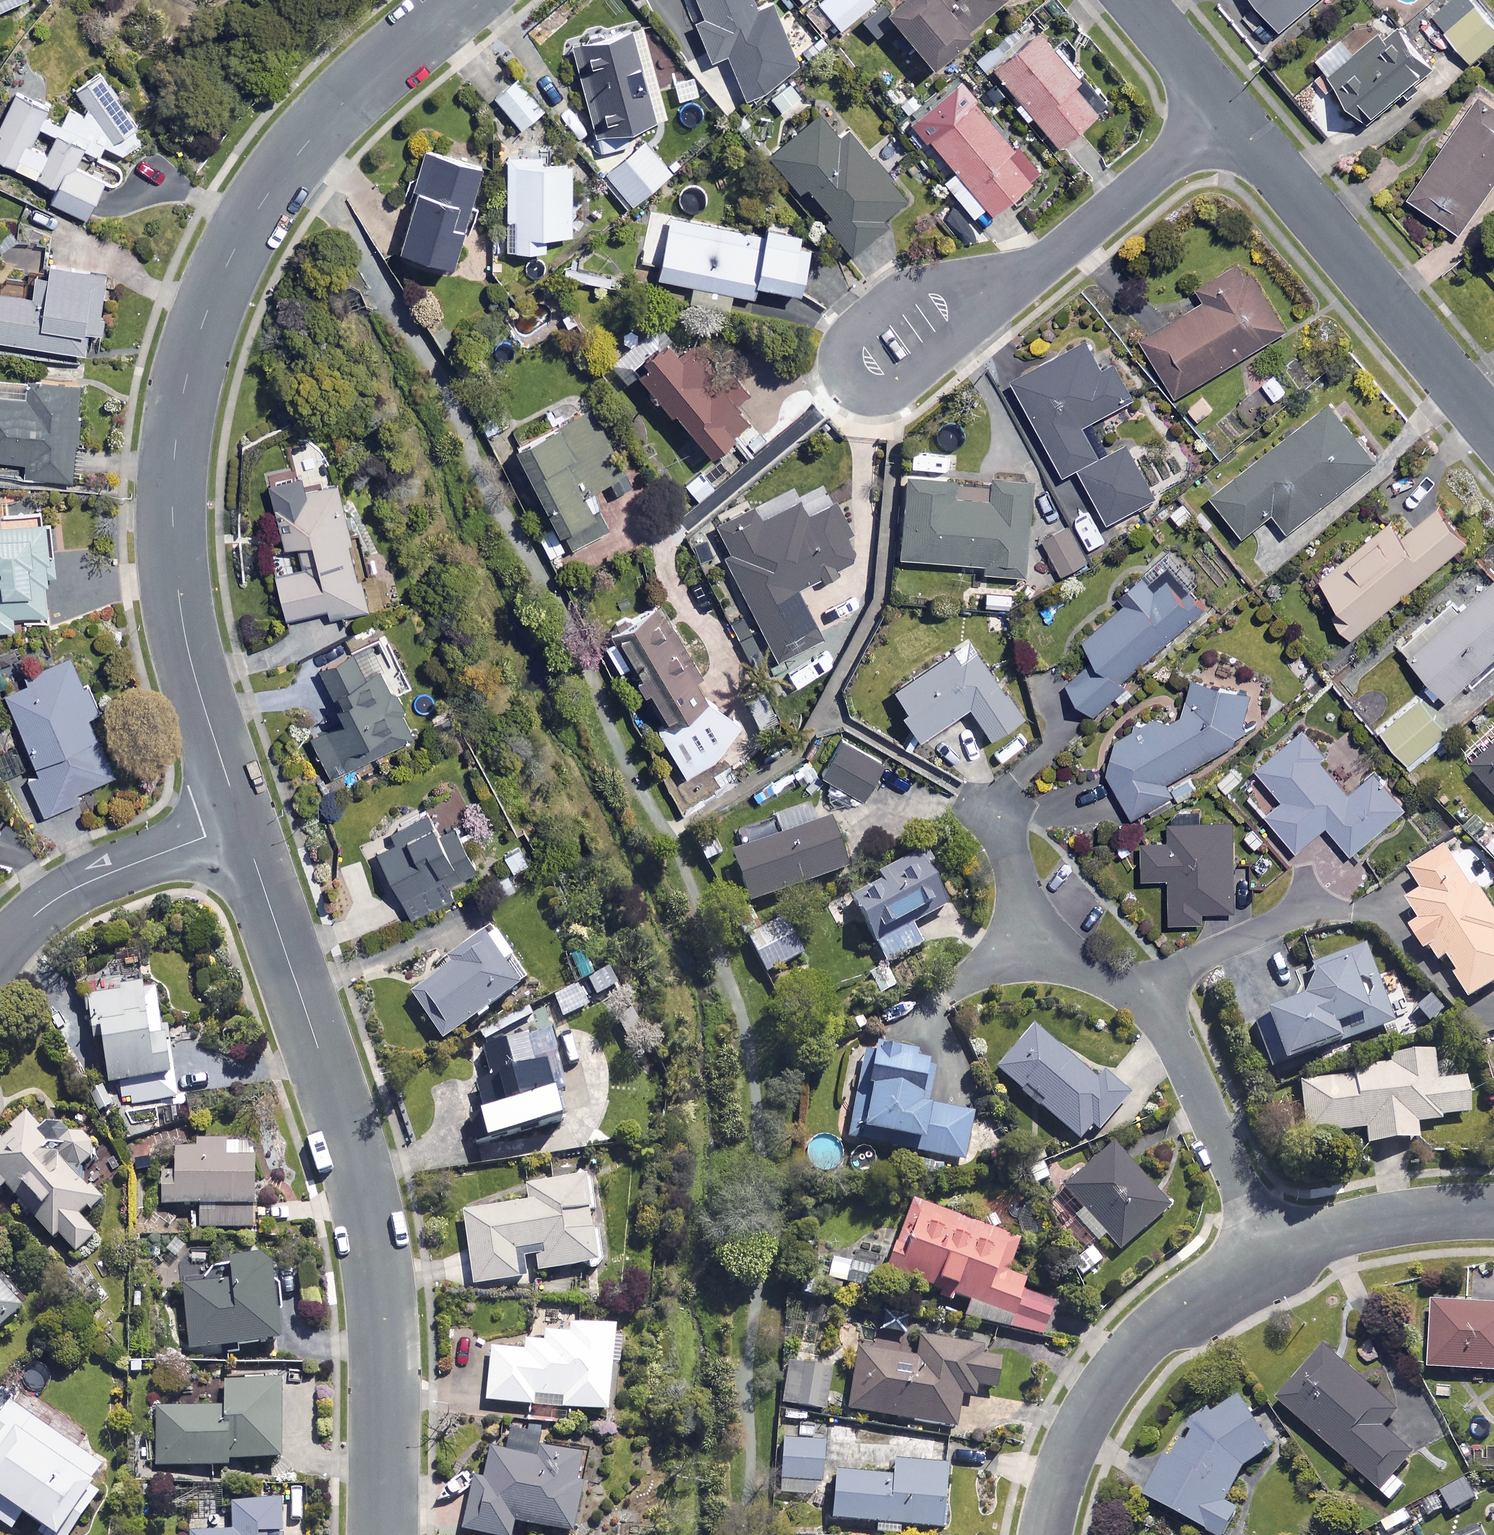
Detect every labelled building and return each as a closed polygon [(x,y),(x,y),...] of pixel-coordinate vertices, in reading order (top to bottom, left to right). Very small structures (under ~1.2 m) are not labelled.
[(34,1),(33,0),(0,0),(0,15),(34,1)] [(752,3),(751,0),(695,0),(700,13),(690,18),(707,58),(723,51),(742,96),(765,86),(763,81),(795,68),(766,0),(758,0),(752,3)] [(837,25),(867,0),(816,0),(837,25)] [(879,5),(926,59),(993,0),(884,0),(879,5)] [(1279,27),(1312,0),(1256,0),(1279,27)] [(1474,0),(1442,0),(1429,10),(1469,59),(1493,38),(1493,24),(1474,0)] [(998,75),(1053,141),(1100,103),(1026,13),(972,57),(991,81),(998,75)] [(662,114),(638,21),(568,39),(592,132),(662,114)] [(1431,65),(1401,29),(1386,41),(1378,31),(1352,52),(1340,37),(1315,57),(1366,118),(1431,65)] [(10,92),(18,96),(0,136),(0,160),(58,187),(51,202),(92,221),(108,187),(76,172),(86,151),(91,159),(111,145),(122,161),(149,142),(102,75),(81,90),(87,99),(68,112),(23,64),(10,92)] [(540,107),(514,76),(492,94),(518,126),(540,107)] [(798,95),(787,79),(767,95),(778,110),(798,95)] [(1479,93),(1408,196),(1460,231),(1493,181),(1493,104),(1479,93)] [(1009,145),(968,95),(923,132),(987,209),(1035,169),(1012,142),(1009,145)] [(878,217),(903,195),(821,104),(765,155),(796,188),(801,183),(829,213),(821,220),(850,251),(882,222),(878,217)] [(667,170),(642,137),(602,169),(627,201),(667,170)] [(478,158),(421,143),(394,242),(451,257),(478,158)] [(569,155),(504,155),(503,246),(542,247),(542,230),(568,231),(569,155)] [(688,281),(685,298),(726,306),(729,289),(750,294),(753,278),(795,286),(804,241),(794,239),(797,226),(759,218),(757,232),(652,211),(643,255),(655,258),(652,274),(688,281)] [(1284,327),(1242,256),(1196,283),(1203,295),(1139,333),(1175,392),(1284,327)] [(44,269),(40,299),(2,294),(0,309),(0,343),(94,355),(97,331),(107,333),(114,278),(44,269)] [(731,405),(748,389),(697,335),(678,352),(659,332),(627,361),(705,445),(739,413),(731,405)] [(1126,438),(1109,447),(1092,416),(1133,394),(1111,354),(1099,361),(1085,336),(1011,375),(1062,471),(1076,464),(1106,519),(1155,493),(1126,438)] [(34,383),(32,403),(0,400),(0,462),(31,464),(30,478),(77,482),(86,388),(34,383)] [(1378,455),(1332,396),(1210,491),(1241,531),(1270,508),(1286,527),(1378,455)] [(604,527),(585,485),(601,477),(609,492),(625,484),(585,402),(509,439),(562,547),(604,527)] [(783,421),(772,409),(745,433),(755,445),(783,421)] [(1029,476),(900,467),(894,553),(979,559),(978,569),(1022,572),(1029,476)] [(713,485),(699,468),(682,482),(696,499),(713,485)] [(327,614),(367,604),(335,478),(302,486),(298,471),(265,479),(281,544),(294,540),(296,550),(268,557),(283,615),(325,604),(327,614)] [(804,514),(795,497),(756,517),(749,503),(713,521),(727,549),(721,551),(773,657),(818,635),(794,587),(857,556),(830,501),(804,514)] [(1464,537),(1436,503),(1401,531),(1389,516),(1318,574),(1340,600),(1330,608),(1350,631),(1464,537)] [(18,631),(17,617),(58,616),(54,524),(8,525),(7,515),(0,516),(0,632),(18,631)] [(1088,557),(1070,521),(1043,535),(1061,571),(1088,557)] [(720,559),(709,531),(690,539),(701,567),(720,559)] [(1206,603),(1163,553),(1119,590),(1126,599),(1082,637),(1097,654),(1067,680),(1092,710),(1125,682),(1120,676),(1206,603)] [(1458,607),(1450,597),(1399,641),(1444,693),(1493,650),(1493,575),(1458,607)] [(659,594),(608,622),(617,639),(604,646),(615,666),(630,658),(663,717),(653,722),(679,768),(724,742),(736,719),(700,692),(702,680),(669,622),(674,620),(659,594)] [(398,669),(378,631),(314,665),(329,692),(323,695),(335,718),(307,733),(328,774),(417,726),(389,674),(398,669)] [(965,635),(889,685),(899,701),(893,705),(913,737),(965,703),(985,734),(1016,714),(965,635)] [(101,713),(77,658),(28,679),(31,686),(9,695),(42,771),(28,777),(45,815),(83,799),(80,793),(118,776),(93,717),(101,713)] [(1192,674),(1185,707),(1168,716),(1163,708),(1111,736),(1116,744),(1100,752),(1131,811),(1175,787),(1168,773),(1234,738),(1247,687),(1192,674)] [(1448,729),(1422,695),(1381,727),(1408,761),(1448,729)] [(1493,796),(1493,724),(1458,755),(1493,796)] [(1324,755),(1301,728),(1256,765),(1281,795),(1263,810),(1294,847),(1325,821),(1349,850),(1403,805),(1369,765),(1344,786),(1320,758),(1324,755)] [(882,763),(839,734),(816,768),(858,797),(882,763)] [(843,866),(819,802),(773,819),(777,829),(725,849),(745,902),(843,866)] [(434,829),(424,812),(395,829),(399,835),(374,850),(409,913),(448,891),(442,880),(472,864),(448,822),(434,829)] [(1232,817),(1170,817),(1170,837),(1141,838),(1142,873),(1168,872),(1169,917),(1202,916),(1202,906),(1233,905),(1232,817)] [(1407,925),(1424,950),(1428,947),(1438,963),(1445,959),(1469,997),(1493,981),(1493,908),(1476,878),(1468,883),(1445,846),(1408,869),(1420,888),(1405,897),(1419,918),(1407,925)] [(943,906),(913,854),(844,894),(885,962),(919,942),(909,926),(943,906)] [(800,953),(780,916),(744,935),(764,972),(800,953)] [(525,977),(491,930),(405,991),(439,1039),(525,977)] [(1392,1021),(1363,945),(1291,973),(1298,992),(1256,1007),(1263,1025),(1252,1029),(1265,1064),(1338,1037),(1340,1040),(1392,1021)] [(118,1082),(121,1100),(135,1098),(131,1080),(167,1073),(151,983),(83,996),(91,1038),(96,1037),(105,1084),(118,1082)] [(1095,1077),(1030,1023),(993,1067),(1079,1139),(1094,1122),(1098,1125),(1125,1093),(1100,1072),(1095,1077)] [(530,1062),(521,1030),(478,1043),(487,1075),(472,1079),(480,1107),(464,1111),(472,1138),(554,1114),(538,1059),(530,1062)] [(934,1061),(867,1048),(850,1136),(956,1157),(965,1113),(926,1105),(934,1061)] [(1468,1112),(1463,1069),(1451,1070),(1450,1062),(1432,1064),(1431,1048),(1386,1053),(1387,1063),(1348,1067),(1349,1074),(1297,1080),(1302,1133),(1363,1126),(1364,1141),(1415,1136),(1413,1122),(1441,1119),(1440,1115),(1468,1112)] [(18,1117),(0,1134),(0,1189),(4,1185),(69,1255),(94,1232),(78,1215),(95,1199),(18,1117)] [(234,1142),(173,1144),(174,1173),(162,1173),(163,1206),(200,1204),(201,1237),(253,1235),(250,1155),(235,1156),(234,1142)] [(1079,1206),(1067,1217),(1093,1247),(1098,1243),(1105,1251),(1112,1245),(1117,1251),(1167,1208),(1112,1144),(1062,1186),(1079,1206)] [(592,1261),(580,1175),(523,1183),(526,1201),(460,1210),(470,1283),(522,1276),(519,1256),(533,1254),(535,1269),(592,1261)] [(1017,1239),(909,1199),(883,1268),(968,1299),(964,1310),(1038,1337),(1052,1300),(1020,1288),(1025,1275),(1006,1268),(1017,1239)] [(270,1254),(227,1258),(229,1279),(182,1283),(188,1348),(279,1340),(270,1254)] [(0,1286),(0,1322),(18,1306),(0,1286)] [(1431,1301),(1429,1367),(1493,1370),(1493,1303),(1431,1301)] [(567,1321),(566,1330),(543,1328),(543,1340),(522,1338),(521,1348),(488,1346),(485,1401),(605,1409),(610,1324),(567,1321)] [(994,1387),(1001,1347),(916,1332),(914,1345),(858,1335),(845,1407),(951,1426),(957,1395),(970,1398),(973,1384),(994,1387)] [(1396,1408),(1325,1346),(1278,1400),(1390,1499),(1405,1482),(1393,1472),(1412,1450),(1382,1423),(1396,1408)] [(785,1359),(778,1418),(804,1421),(806,1407),(823,1409),(828,1364),(785,1359)] [(277,1457),(276,1381),(222,1382),(223,1407),(155,1408),(156,1464),(226,1463),(226,1458),(277,1457)] [(1271,1446),(1235,1396),(1161,1449),(1139,1493),(1224,1534),(1238,1506),(1224,1499),(1239,1469),(1271,1446)] [(8,1401),(0,1413),(0,1523),(12,1532),(23,1516),(50,1534),(49,1534),(69,1534),(100,1490),(86,1480),(97,1463),(8,1401)] [(576,1450),(484,1439),(480,1476),(468,1475),(462,1529),(508,1534),(510,1520),(568,1527),(576,1450)] [(819,1439),(777,1439),(778,1495),(820,1494),(819,1439)] [(942,1462),(891,1460),(890,1475),(831,1472),(829,1520),(938,1526),(942,1462)] [(1478,1499),(1469,1480),(1443,1492),(1453,1512),(1478,1499)] [(277,1498),(229,1500),(230,1530),(189,1531),(189,1534),(278,1534),(277,1498)]
